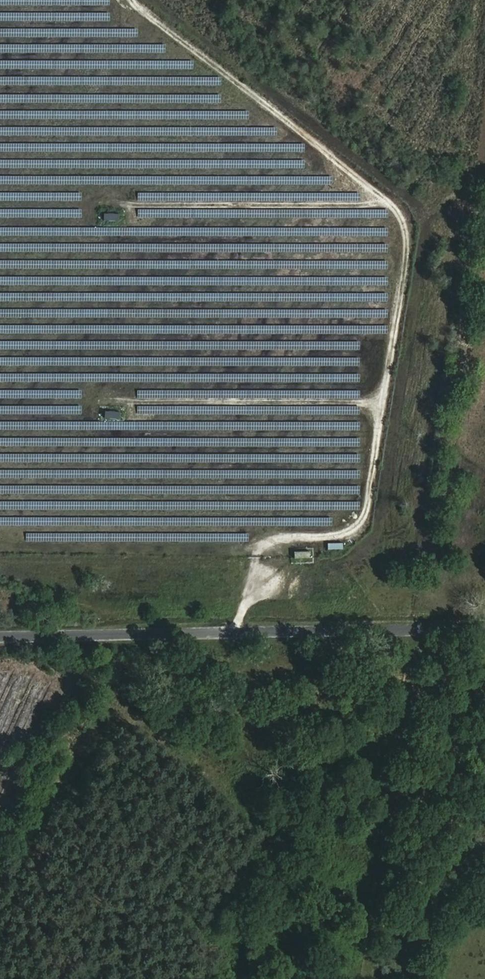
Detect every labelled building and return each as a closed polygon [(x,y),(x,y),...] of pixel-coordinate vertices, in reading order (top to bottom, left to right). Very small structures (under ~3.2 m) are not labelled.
[(71,217),(81,216),(80,209),(70,210),(71,217)] [(292,550),(291,562),(312,564),(313,552),(292,550)]
